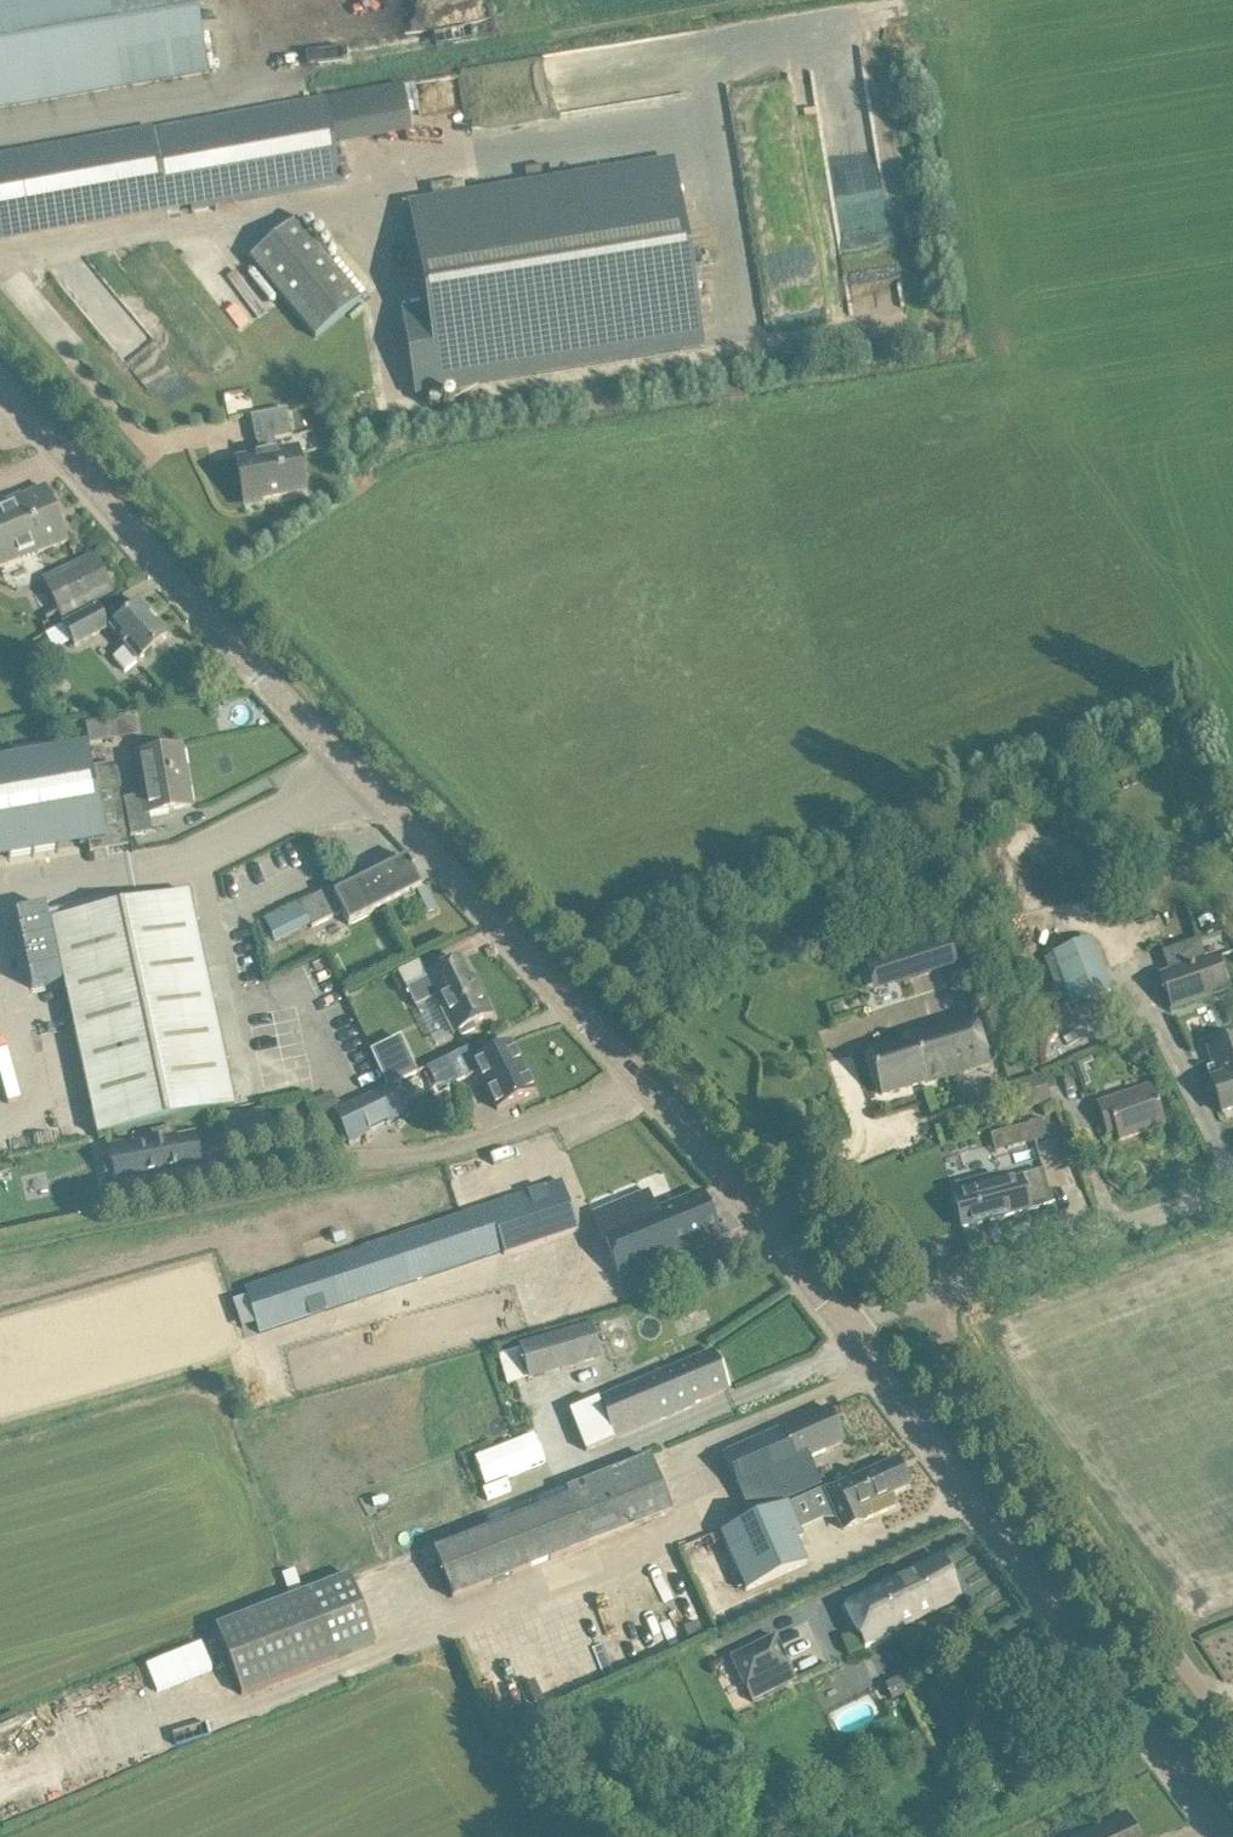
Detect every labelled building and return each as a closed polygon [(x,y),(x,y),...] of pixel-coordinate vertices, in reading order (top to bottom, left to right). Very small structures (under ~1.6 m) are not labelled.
[(206,72),(194,0),(0,0),(0,107),(206,72)] [(326,102),(0,159),(0,238),(190,205),(191,209),(340,183),(326,102)] [(401,314),(415,394),(705,346),(674,163),(409,207),(426,310),(401,314)] [(358,299),(318,252),(325,247),(297,214),(235,266),(271,309),(281,301),(312,337),(358,299)] [(305,491),(301,467),(298,450),(277,453),(274,439),(292,436),(287,409),(251,416),(256,443),(257,443),(260,457),(236,461),(244,502),(305,491)] [(0,504),(0,567),(68,542),(68,541),(46,488),(45,487),(22,497),(21,495),(0,504)] [(114,593),(95,554),(42,579),(61,619),(114,593)] [(138,662),(168,636),(140,603),(109,629),(126,648),(114,659),(126,672),(138,662)] [(109,629),(97,606),(63,625),(75,647),(109,629)] [(47,641),(36,646),(41,655),(47,653),(52,650),(47,641)] [(111,720),(88,725),(92,745),(115,741),(111,720)] [(92,768),(87,745),(0,761),(0,859),(88,844),(89,853),(128,846),(114,764),(92,768)] [(191,808),(180,747),(137,755),(144,797),(124,800),(130,837),(152,833),(149,815),(191,808)] [(388,912),(404,904),(402,899),(421,889),(412,870),(414,869),(413,866),(410,867),(406,858),(335,894),(331,888),(296,906),(309,933),(344,916),(348,925),(385,906),(388,912)] [(232,1104),(186,889),(53,914),(98,1132),(232,1104)] [(62,983),(47,907),(16,914),(31,989),(62,983)] [(1226,990),(1219,967),(1216,958),(1207,961),(1200,939),(1162,952),(1170,973),(1160,976),(1171,1008),(1226,990)] [(1113,993),(1092,941),(1044,960),(1065,1012),(1113,993)] [(922,947),(894,956),(902,981),(930,972),(922,947)] [(475,993),(468,978),(459,960),(425,976),(426,978),(406,988),(415,1007),(435,998),(453,1034),(459,1031),(461,1036),(474,1030),(472,1025),(492,1014),(481,991),(475,993)] [(988,1064),(972,1015),(911,1034),(912,1036),(868,1050),(881,1095),(925,1082),(925,1083),(988,1064)] [(1211,1046),(1217,1064),(1206,1068),(1222,1114),(1232,1110),(1232,1038),(1211,1046)] [(372,1052),(388,1087),(417,1073),(400,1039),(372,1052)] [(487,1055),(474,1061),(475,1062),(491,1097),(498,1110),(534,1093),(527,1080),(510,1044),(487,1055)] [(1133,1052),(1130,1059),(1132,1066),(1139,1068),(1146,1066),(1148,1059),(1146,1052),(1139,1050),(1133,1052)] [(461,1069),(454,1055),(435,1064),(442,1078),(461,1069)] [(1051,1102),(1042,1075),(1009,1086),(1018,1112),(1051,1102)] [(1165,1125),(1151,1085),(1096,1105),(1106,1135),(1115,1131),(1119,1141),(1165,1125)] [(389,1087),(335,1113),(348,1140),(402,1114),(401,1112),(389,1088),(389,1087)] [(331,1089),(312,1097),(319,1115),(339,1107),(331,1089)] [(1029,1122),(1029,1125),(1001,1133),(1007,1151),(1035,1144),(1034,1142),(1046,1139),(1041,1119),(1029,1122)] [(176,1138),(174,1129),(151,1133),(152,1138),(107,1146),(114,1184),(202,1167),(196,1134),(176,1138)] [(958,1196),(954,1197),(962,1229),(1052,1204),(1043,1170),(1019,1177),(1019,1180),(997,1186),(994,1176),(956,1186),(958,1196)] [(259,1335),(504,1253),(506,1257),(579,1232),(562,1181),(244,1288),(259,1335)] [(689,1246),(720,1233),(703,1193),(661,1211),(653,1189),(592,1215),(602,1237),(619,1279),(690,1249),(689,1246)] [(591,1328),(519,1349),(528,1379),(600,1358),(600,1356),(592,1330),(591,1328)] [(587,1451),(694,1406),(694,1404),(728,1389),(712,1351),(690,1361),(570,1411),(587,1451)] [(498,1402),(446,1426),(454,1443),(490,1427),(506,1420),(498,1402)] [(821,1484),(810,1458),(843,1444),(827,1408),(805,1417),(722,1454),(750,1515),(821,1484)] [(452,1599),(671,1512),(649,1458),(565,1492),(568,1498),(434,1553),(452,1599)] [(892,1492),(907,1486),(897,1461),(827,1492),(843,1530),(898,1507),(892,1492)] [(720,1534),(745,1593),(806,1567),(796,1542),(802,1540),(787,1506),(720,1534)] [(865,1646),(961,1600),(941,1557),(844,1604),(865,1646)] [(376,1644),(350,1575),(216,1627),(242,1695),(376,1644)] [(699,1622),(685,1628),(689,1638),(704,1632),(699,1622)] [(745,1689),(789,1668),(774,1637),(730,1658),(745,1689)] [(900,1678),(884,1685),(892,1702),(908,1696),(900,1678)] [(991,1775),(980,1780),(991,1802),(1002,1797),(991,1775)] [(1126,1815),(1079,1836),(1136,1836),(1126,1815)]
